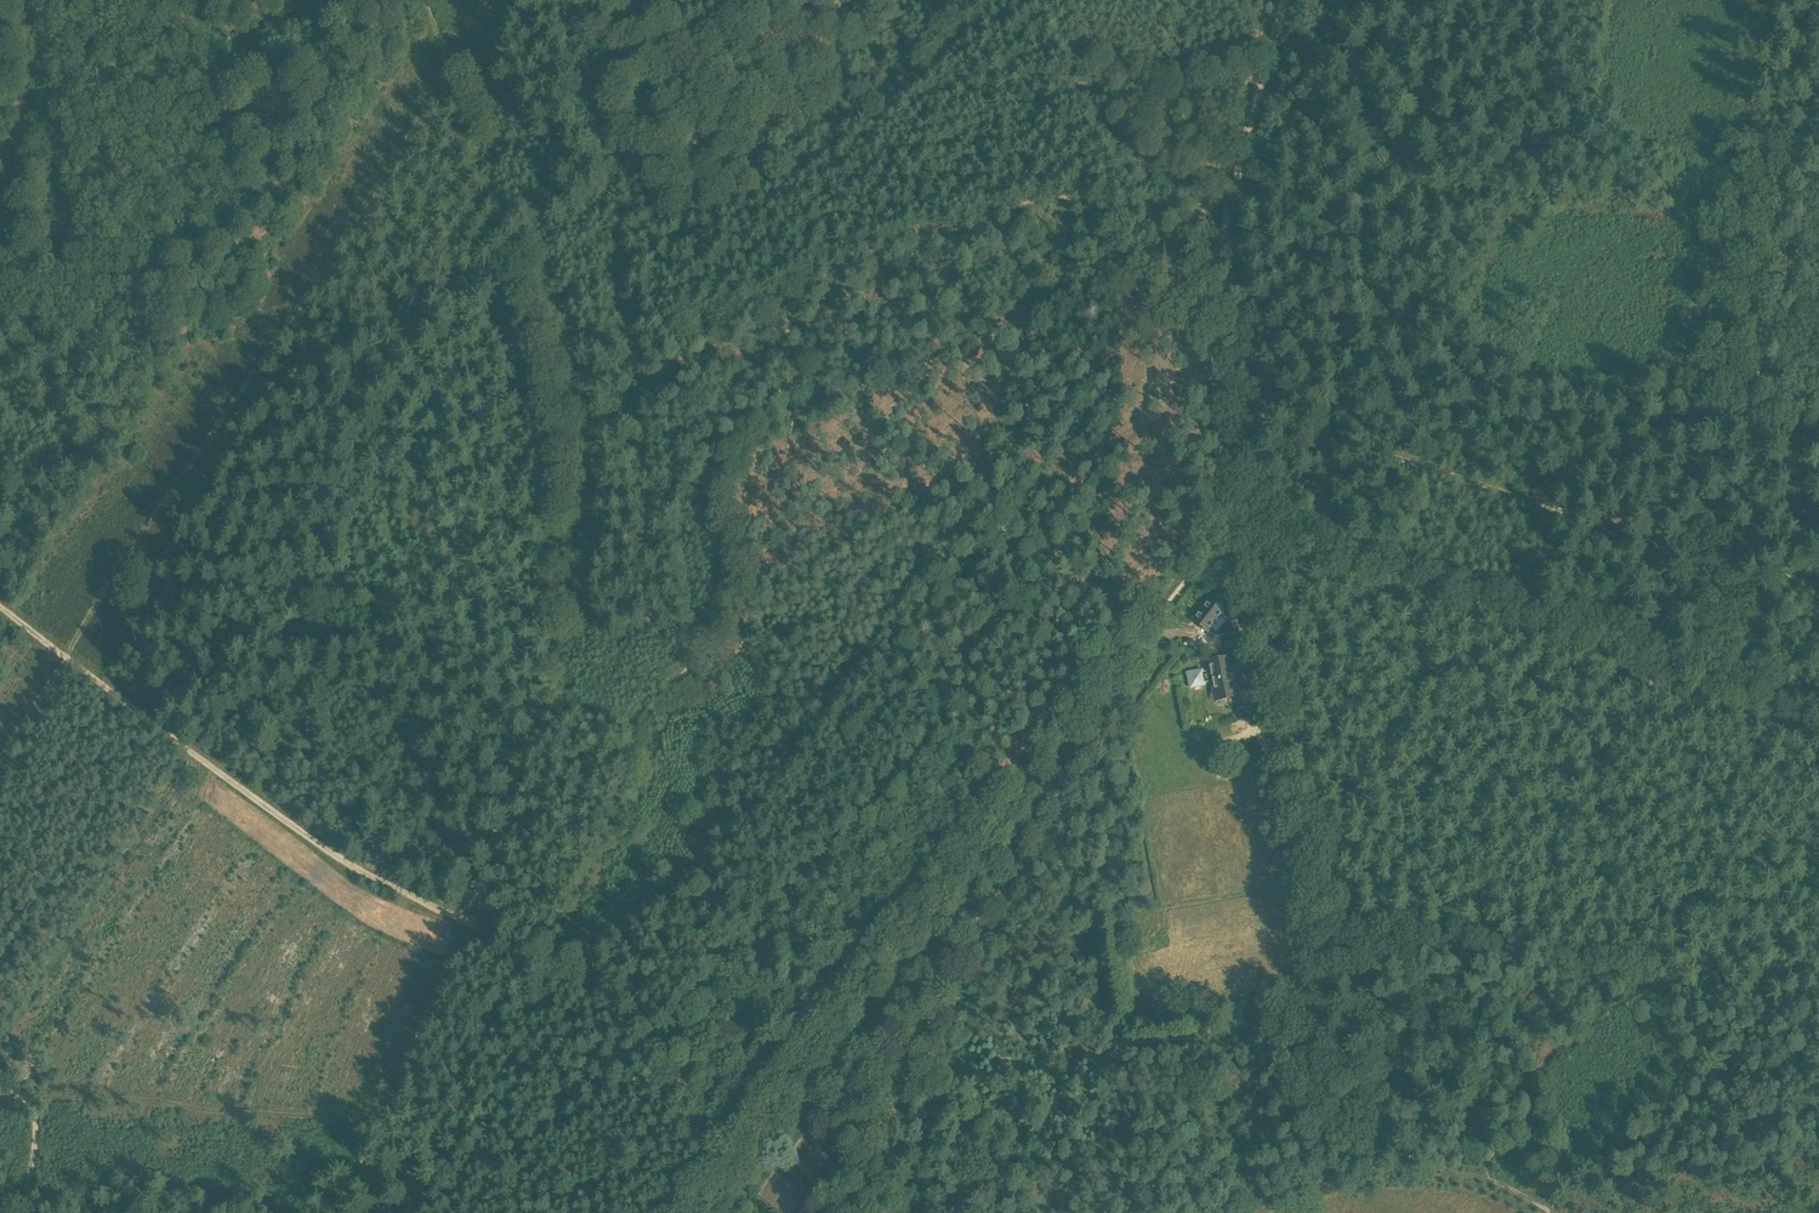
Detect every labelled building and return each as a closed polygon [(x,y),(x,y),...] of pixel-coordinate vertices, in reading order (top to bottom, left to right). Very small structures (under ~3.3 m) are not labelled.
[(1217,637),(1222,630),(1214,623),(1223,611),(1209,600),(1194,620),(1217,637)] [(1230,634),(1238,633),(1235,618),(1227,619),(1230,634)] [(1215,695),(1236,691),(1229,657),(1208,661),(1215,695)]
